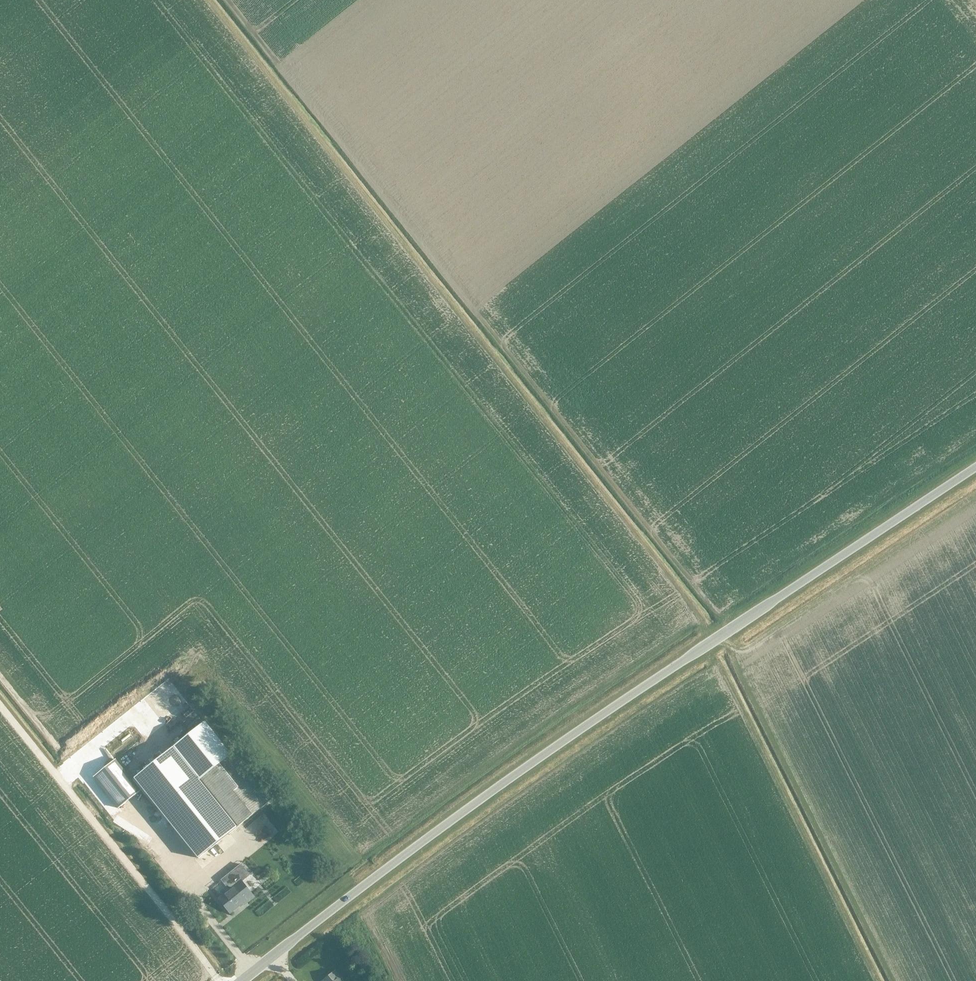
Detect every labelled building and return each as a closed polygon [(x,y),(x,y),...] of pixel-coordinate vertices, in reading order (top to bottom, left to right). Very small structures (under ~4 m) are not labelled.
[(173,748),(237,828),(269,802),(205,722),(173,748)] [(229,823),(166,743),(128,773),(190,853),(229,823)] [(116,810),(140,791),(115,760),(91,778),(116,810)] [(229,890),(219,899),(230,913),(245,900),(247,902),(254,897),(241,881),(249,875),(241,864),(221,880),(229,890)] [(335,970),(322,980),(343,980),(335,970)]
